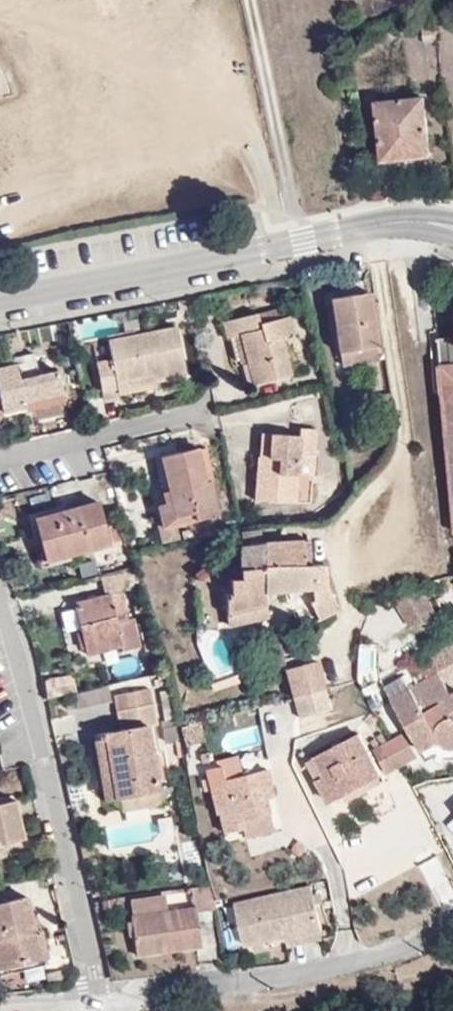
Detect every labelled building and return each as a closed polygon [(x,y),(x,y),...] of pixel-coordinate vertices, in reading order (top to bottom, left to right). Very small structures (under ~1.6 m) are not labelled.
[(422,95),(374,105),(383,158),(428,151),(422,95)] [(338,349),(379,342),(370,292),(330,300),(338,349)] [(247,339),(252,365),(256,385),(290,377),(283,340),(296,337),(292,316),(262,322),(260,314),(222,323),(227,344),(234,342),(247,339)] [(147,370),(149,381),(183,374),(174,325),(106,341),(109,362),(98,365),(105,400),(123,395),(121,387),(118,376),(147,370)] [(238,367),(252,365),(247,339),(234,342),(238,367)] [(381,360),(379,342),(338,349),(341,368),(381,360)] [(440,345),(452,448),(452,344),(440,345)] [(62,390),(57,366),(37,370),(35,359),(0,366),(0,418),(25,413),(23,399),(62,390)] [(121,387),(149,381),(147,370),(118,376),(121,387)] [(65,403),(62,390),(23,399),(25,413),(65,403)] [(322,413),(302,409),(300,423),(264,419),(251,481),(296,488),(302,463),(314,465),(322,413)] [(191,496),(194,511),(222,504),(212,464),(199,468),(190,434),(158,442),(164,465),(172,500),(191,496)] [(166,518),(194,511),(191,496),(172,500),(164,465),(154,467),(166,518)] [(76,519),(77,531),(109,524),(100,486),(38,501),(43,527),(76,519)] [(78,534),(77,531),(76,519),(43,527),(41,527),(44,542),(78,534)] [(302,565),(314,563),(306,534),(296,536),(302,565)] [(271,570),(302,565),(296,536),(265,541),(271,570)] [(237,547),(244,575),(271,570),(265,541),(237,547)] [(271,570),(244,575),(235,577),(237,587),(226,588),(229,618),(264,611),(262,597),(310,592),(318,591),(319,604),(308,606),(318,622),(338,612),(328,590),(325,561),(314,563),(302,565),(271,570)] [(118,578),(83,586),(93,635),(129,627),(125,609),(136,606),(132,586),(120,589),(118,578)] [(437,579),(410,587),(425,613),(452,606),(437,579)] [(264,611),(229,618),(231,630),(267,622),(264,611)] [(418,674),(426,689),(444,679),(452,674),(452,637),(418,674)] [(291,698),(325,689),(318,662),(285,670),(291,698)] [(394,707),(421,756),(438,747),(439,747),(448,754),(452,753),(452,698),(444,679),(426,689),(394,707)] [(125,795),(159,789),(156,773),(163,772),(158,746),(152,747),(148,722),(155,720),(149,684),(136,687),(116,698),(121,729),(93,735),(105,800),(125,795)] [(329,710),(325,689),(291,698),(296,719),(329,710)] [(384,702),(374,708),(389,734),(399,728),(384,702)] [(200,721),(181,728),(185,747),(205,742),(200,721)] [(359,738),(312,764),(331,799),(378,772),(359,738)] [(388,746),(400,768),(414,760),(402,738),(388,746)] [(387,775),(400,768),(388,746),(374,753),(387,775)] [(244,775),(238,755),(217,761),(219,767),(223,781),(244,775)] [(219,767),(204,771),(224,844),(269,833),(261,803),(259,792),(270,789),(265,770),(244,775),(223,781),(219,767)] [(162,802),(159,789),(125,795),(127,808),(162,802)] [(259,792),(261,803),(271,798),(270,789),(259,792)] [(18,840),(12,801),(0,803),(0,843),(18,840)] [(305,849),(297,844),(292,851),(299,857),(305,849)] [(196,909),(209,907),(206,888),(193,890),(196,909)] [(312,892),(239,906),(247,945),(289,937),(290,943),(321,935),(312,892)] [(130,920),(168,913),(165,897),(127,903),(130,920)] [(0,907),(0,973),(41,967),(36,933),(25,935),(20,904),(0,907)] [(202,946),(196,909),(168,913),(130,920),(137,957),(202,946)]
